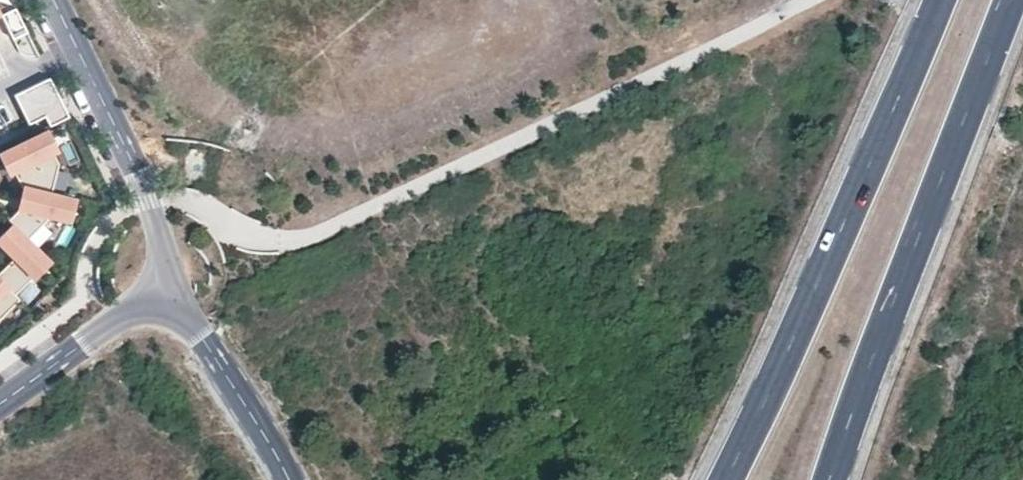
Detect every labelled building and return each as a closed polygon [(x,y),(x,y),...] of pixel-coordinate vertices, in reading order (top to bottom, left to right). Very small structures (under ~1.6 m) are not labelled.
[(61,100),(50,77),(14,94),(25,118),(61,100)] [(52,150),(56,149),(47,130),(0,153),(9,171),(13,169),(52,150)] [(51,193),(58,163),(52,150),(13,169),(21,185),(51,193)] [(74,199),(51,193),(21,185),(16,205),(49,214),(69,219),(74,199)] [(47,222),(49,214),(16,205),(14,213),(8,219),(25,237),(28,240),(47,222)] [(49,261),(28,240),(25,237),(6,256),(3,252),(0,255),(0,279),(15,294),(49,261)] [(0,279),(0,318),(20,299),(15,294),(0,279)]
